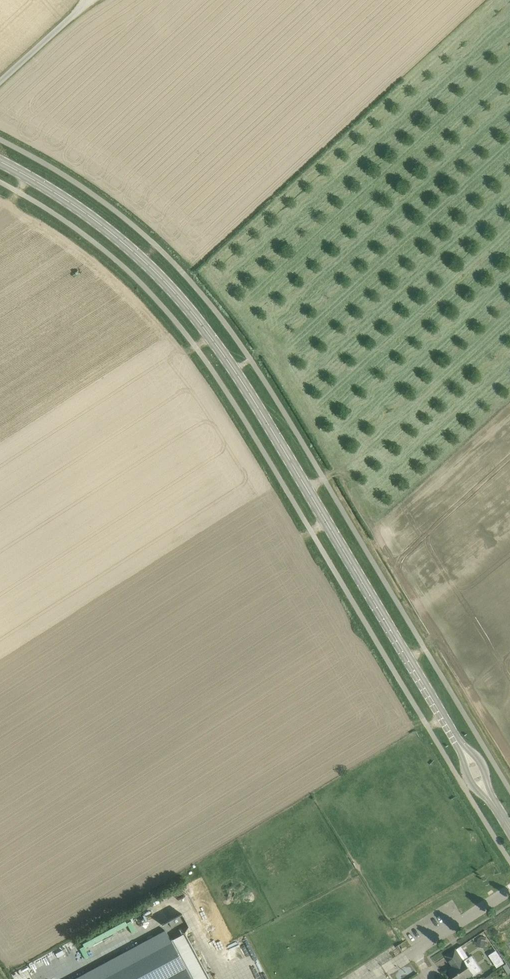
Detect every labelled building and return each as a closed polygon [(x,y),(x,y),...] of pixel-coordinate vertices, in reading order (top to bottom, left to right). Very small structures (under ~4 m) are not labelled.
[(169,921),(172,927),(184,921),(181,914),(169,921)] [(166,930),(75,978),(192,978),(166,930)] [(478,939),(476,938),(475,947),(484,948),(486,937),(482,936),(478,939)] [(474,976),(482,970),(473,955),(469,957),(462,946),(447,955),(455,967),(451,969),(453,972),(452,974),(455,978),(465,978),(473,974),(474,976)] [(502,958),(494,963),(497,968),(505,963),(502,958)]
